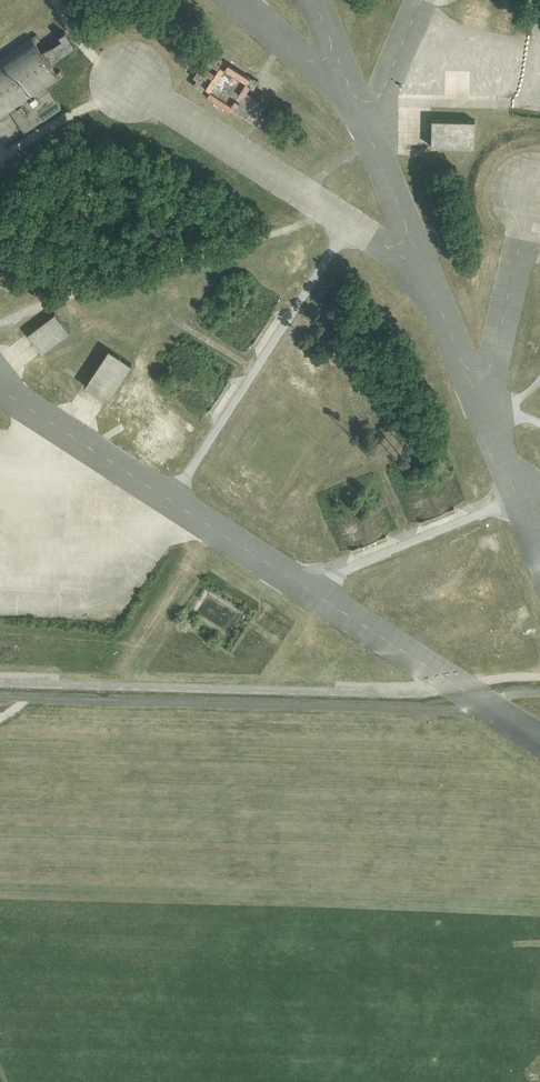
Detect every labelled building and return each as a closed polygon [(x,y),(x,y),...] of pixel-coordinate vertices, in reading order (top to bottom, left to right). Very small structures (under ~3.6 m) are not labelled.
[(0,56),(0,119),(11,111),(24,131),(61,106),(48,86),(60,78),(59,77),(64,74),(60,68),(56,71),(50,64),(60,55),(69,49),(71,52),(77,48),(65,31),(59,35),(61,38),(52,44),(41,50),(35,42),(40,39),(36,33),(32,36),(31,35),(0,56)] [(254,78),(213,53),(193,84),(252,122),(265,103),(246,91),(254,78)] [(475,119),(431,118),(431,145),(474,146),(475,119)] [(54,312),(27,333),(42,351),(69,331),(54,312)] [(382,316),(371,325),(381,336),(391,326),(382,316)] [(109,348),(84,384),(107,399),(131,363),(109,348)]
